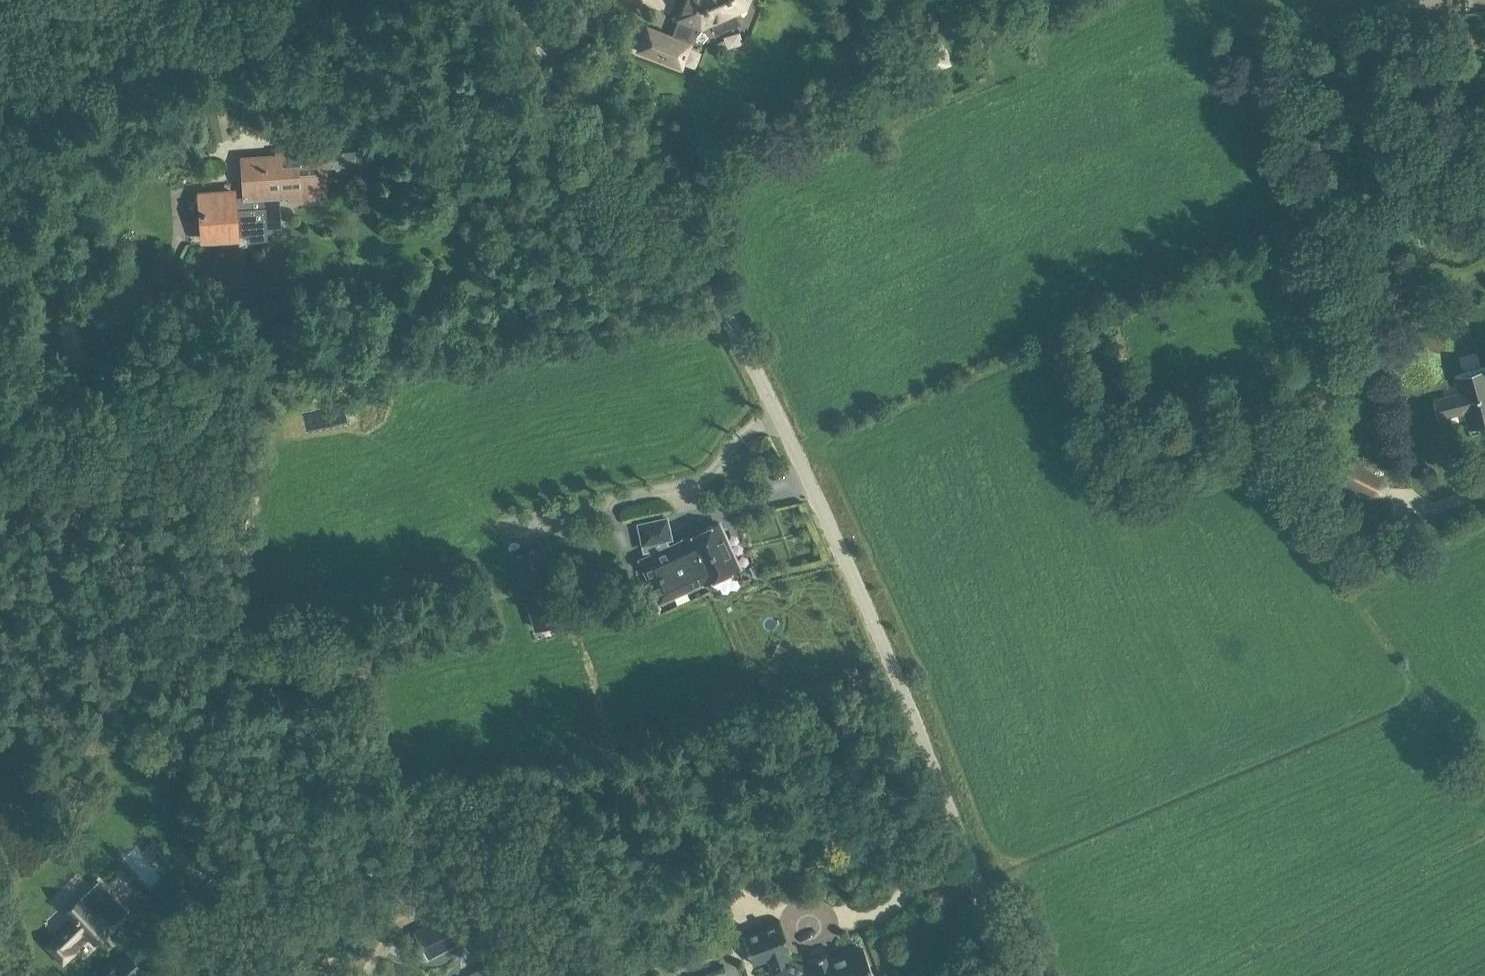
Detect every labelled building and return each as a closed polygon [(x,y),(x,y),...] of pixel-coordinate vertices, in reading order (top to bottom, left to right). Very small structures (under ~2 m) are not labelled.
[(673,60),(689,21),(700,25),(711,21),(716,32),(739,22),(734,11),(744,6),(747,0),(685,0),(678,16),(680,17),(673,36),(647,26),(638,48),(681,65),(681,63),(673,60)] [(949,64),(942,42),(921,49),(928,70),(949,64)] [(326,151),(326,149),(290,152),(290,150),(275,151),(276,153),(240,156),(243,196),(237,196),(236,188),(197,191),(200,243),(240,240),(239,234),(249,233),(250,239),(267,238),(267,232),(281,231),(279,193),(293,192),(293,198),(329,195),(327,168),(383,163),(382,147),(326,151)] [(1484,426),(1484,368),(1456,376),(1461,392),(1434,400),(1441,423),(1467,415),(1471,430),(1484,426)] [(1345,463),(1339,475),(1343,485),(1374,500),(1384,498),(1389,484),(1386,476),(1355,460),(1345,463)] [(639,524),(643,544),(648,542),(654,554),(641,560),(660,602),(688,590),(688,589),(705,581),(705,582),(738,568),(730,551),(733,549),(728,539),(725,541),(718,523),(685,538),(686,540),(669,547),(665,539),(670,538),(666,518),(639,524)] [(512,557),(535,629),(560,621),(537,549),(512,557)] [(66,910),(74,919),(47,944),(63,962),(91,937),(95,943),(116,924),(102,909),(98,913),(82,895),(66,910)] [(456,946),(500,924),(486,895),(441,917),(456,946)] [(868,948),(851,954),(850,951),(834,958),(832,953),(815,959),(817,964),(808,967),(792,960),(789,952),(794,950),(783,922),(754,933),(764,961),(772,958),(778,973),(785,975),(878,975),(868,948)] [(145,970),(143,968),(131,955),(127,951),(100,975),(139,975),(145,970)] [(472,975),(473,975),(498,975),(492,965),(472,975)]
